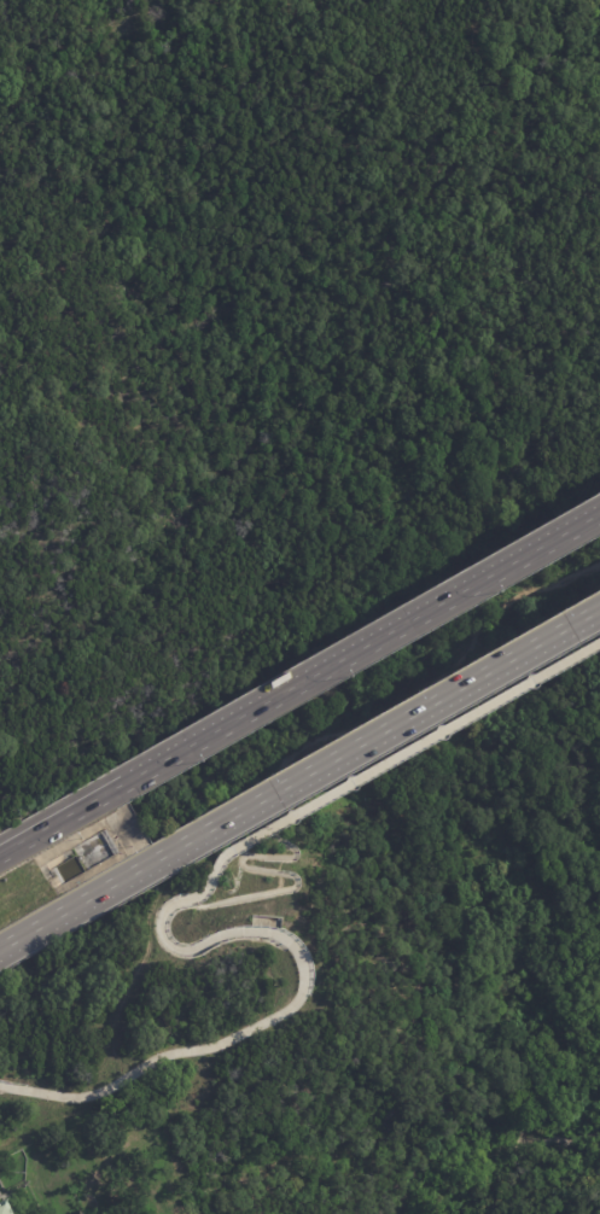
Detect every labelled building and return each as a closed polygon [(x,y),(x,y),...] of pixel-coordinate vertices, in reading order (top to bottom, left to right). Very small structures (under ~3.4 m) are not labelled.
[(6,1202),(12,1213),(0,1213),(0,1205),(6,1202)]
